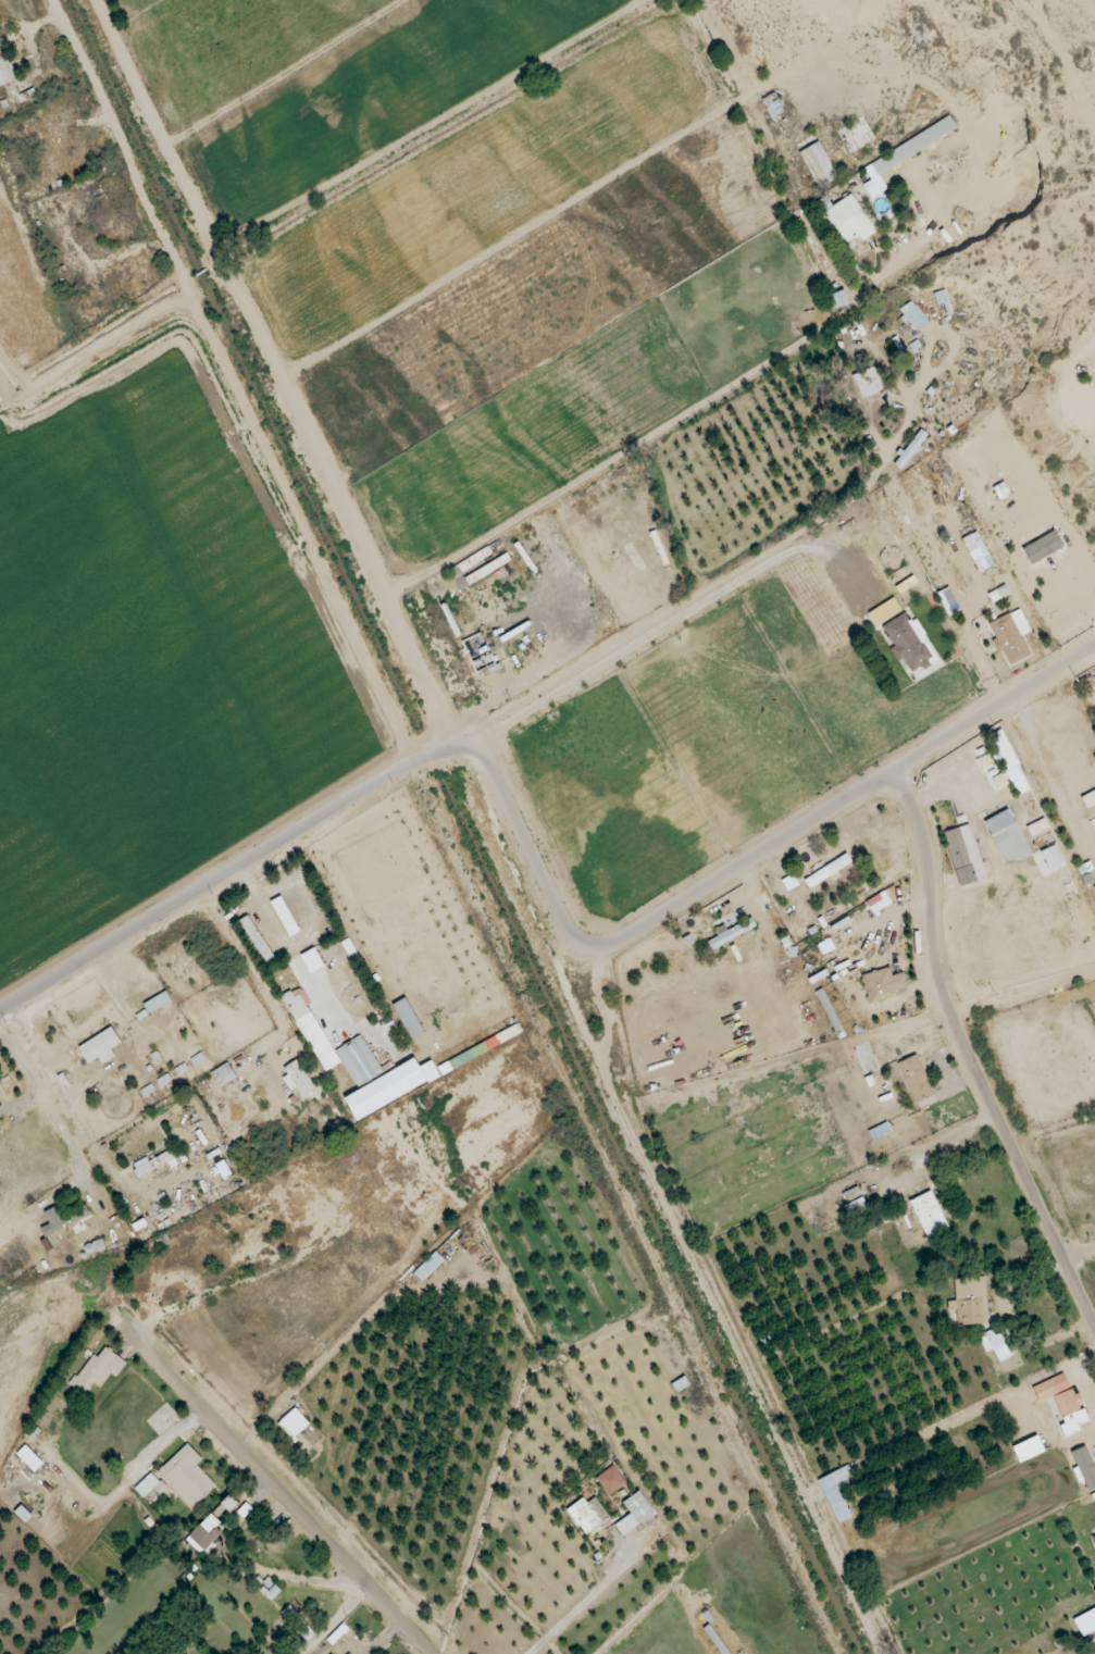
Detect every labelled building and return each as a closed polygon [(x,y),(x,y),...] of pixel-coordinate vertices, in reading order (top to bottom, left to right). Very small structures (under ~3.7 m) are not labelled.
[(14,82),(2,49),(0,49),(0,87),(14,82)] [(878,175),(957,130),(950,118),(863,167),(871,181),(863,185),(871,199),(887,190),(878,175)] [(798,153),(818,189),(838,178),(818,142),(798,153)] [(875,233),(851,195),(832,207),(825,196),(809,206),(836,250),(859,236),(862,241),(875,233)] [(836,309),(848,305),(843,291),(832,295),(836,309)] [(927,323),(913,300),(898,310),(912,333),(927,323)] [(861,400),(884,390),(874,367),(851,376),(861,400)] [(901,470),(927,435),(920,430),(893,465),(901,470)] [(992,567),(979,532),(963,538),(976,573),(992,567)] [(937,593),(947,615),(959,610),(949,588),(937,593)] [(874,625),(901,614),(895,599),(868,612),(874,625)] [(1031,656),(1022,636),(1030,632),(1019,609),(987,625),(1007,667),(1031,656)] [(881,627),(894,647),(889,649),(897,663),(902,659),(911,674),(936,658),(912,620),(909,623),(903,614),(881,627)] [(999,731),(986,739),(1018,796),(1031,789),(999,731)] [(976,761),(983,773),(992,767),(986,755),(976,761)] [(1086,809),(1094,805),(1094,791),(1081,797),(1086,809)] [(984,821),(1005,867),(1030,855),(1009,809),(984,821)] [(1030,837),(1048,828),(1043,819),(1026,827),(1030,837)] [(942,833),(958,887),(985,879),(969,825),(942,833)] [(1065,866),(1054,845),(1031,856),(1042,878),(1065,866)] [(803,880),(809,889),(852,863),(846,854),(803,880)] [(891,905),(885,892),(865,901),(871,914),(891,905)] [(299,932),(280,897),(270,903),(289,937),(299,932)] [(239,921),(266,964),(274,959),(247,916),(239,921)] [(707,941),(710,949),(756,930),(752,919),(726,929),(724,925),(714,929),(717,937),(707,941)] [(834,950),(830,940),(817,945),(821,955),(834,950)] [(301,954),(308,974),(323,968),(315,948),(301,954)] [(897,997),(895,991),(907,988),(903,973),(891,976),(889,968),(860,976),(868,1004),(897,997)] [(354,1119),(477,1059),(473,1050),(435,1069),(431,1061),(418,1068),(414,1059),(382,1075),(363,1036),(331,1052),(308,1004),(309,1004),(301,987),(283,996),(321,1073),(343,1062),(357,1092),(344,1098),(354,1119)] [(424,1033),(406,998),(392,1005),(410,1040),(424,1033)] [(88,1064),(98,1058),(101,1065),(114,1057),(110,1050),(121,1043),(111,1028),(78,1048),(88,1064)] [(934,1095),(916,1055),(896,1064),(914,1104),(934,1095)] [(305,1069),(302,1070),(297,1060),(280,1069),(291,1090),(296,1087),(301,1097),(316,1089),(305,1069)] [(210,1073),(219,1089),(236,1079),(228,1063),(210,1073)] [(175,1158),(171,1150),(148,1162),(146,1158),(131,1166),(138,1178),(175,1158)] [(840,1195),(850,1219),(868,1212),(857,1187),(840,1195)] [(926,1239),(948,1228),(930,1191),(909,1202),(926,1239)] [(61,1217),(56,1207),(44,1212),(49,1224),(40,1228),(44,1237),(90,1216),(85,1206),(61,1217)] [(444,1261),(435,1252),(412,1274),(421,1283),(444,1261)] [(956,1326),(987,1324),(985,1278),(954,1279),(956,1326)] [(985,1353),(992,1350),(998,1363),(1009,1358),(995,1328),(977,1337),(985,1353)] [(92,1354),(69,1387),(82,1396),(91,1382),(100,1388),(110,1374),(116,1378),(126,1363),(104,1348),(98,1357),(92,1354)] [(1053,1397),(1063,1425),(1060,1426),(1064,1438),(1080,1432),(1077,1426),(1088,1422),(1083,1407),(1079,1408),(1067,1374),(1032,1386),(1038,1402),(1053,1397)] [(304,1456),(312,1448),(299,1433),(309,1425),(300,1414),(290,1423),(283,1415),(275,1422),(304,1456)] [(1018,1463),(1044,1452),(1037,1437),(1012,1447),(1018,1463)] [(196,1465),(201,1460),(187,1444),(156,1473),(191,1509),(215,1486),(196,1465)] [(16,1455),(33,1473),(43,1464),(25,1446),(16,1455)] [(1085,1446),(1071,1453),(1087,1491),(1094,1488),(1094,1470),(1085,1446)] [(595,1478),(608,1496),(625,1483),(613,1466),(595,1478)] [(851,1518),(838,1488),(853,1481),(847,1467),(817,1480),(837,1525),(851,1518)] [(134,1489),(147,1504),(165,1488),(151,1473),(134,1489)] [(654,1514),(639,1491),(622,1503),(630,1514),(614,1525),(622,1536),(654,1514)] [(222,1504),(230,1511),(237,1503),(229,1496),(222,1504)] [(595,1498),(587,1504),(583,1498),(567,1510),(584,1536),(609,1519),(595,1498)] [(185,1541),(200,1554),(224,1527),(210,1514),(185,1541)] [(306,1643),(315,1635),(289,1606),(279,1614),(306,1643)] [(1088,1653),(1094,1653),(1094,1609),(1073,1619),(1088,1653)]
